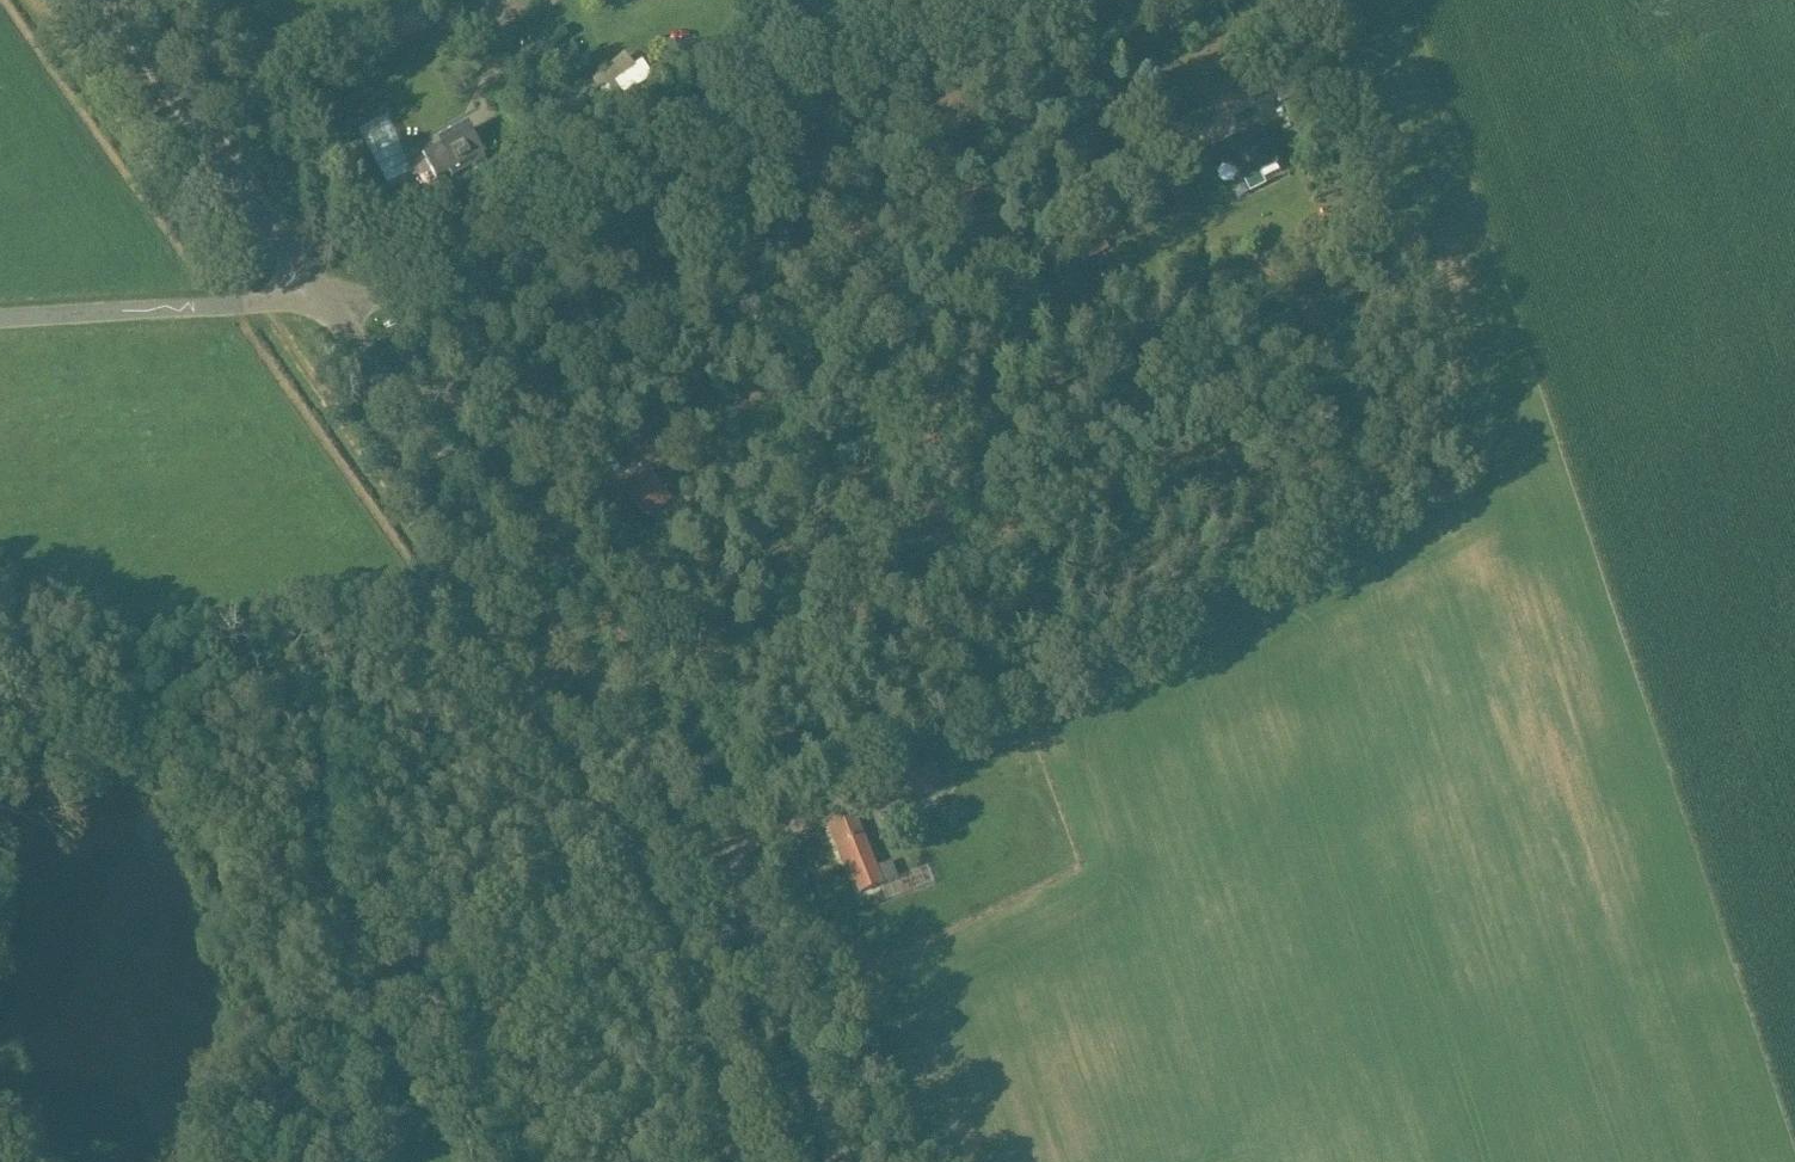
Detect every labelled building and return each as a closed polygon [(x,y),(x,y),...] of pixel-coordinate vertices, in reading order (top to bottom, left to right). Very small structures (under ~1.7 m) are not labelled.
[(609,107),(653,77),(643,63),(636,68),(626,56),(594,84),(601,92),(599,93),(609,107)] [(1295,74),(1272,86),(1280,103),(1304,92),(1295,74)] [(486,161),(470,131),(424,156),(437,180),(450,173),(454,179),(486,161)] [(1259,172),(1274,164),(1258,132),(1219,152),(1225,165),(1232,161),(1242,181),(1243,180),(1251,194),(1267,185),(1259,172)] [(655,504),(667,495),(648,475),(640,482),(637,477),(622,488),(644,519),(658,509),(655,504)] [(882,886),(880,883),(913,869),(905,851),(872,864),(852,816),(826,827),(836,849),(839,848),(860,896),(882,886)]
